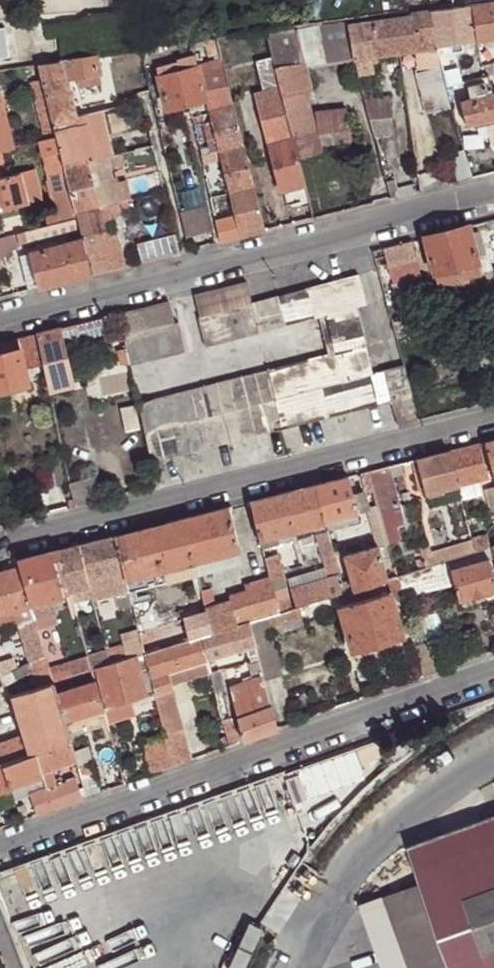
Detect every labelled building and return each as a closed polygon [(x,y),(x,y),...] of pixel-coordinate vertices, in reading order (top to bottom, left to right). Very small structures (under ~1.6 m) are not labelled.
[(474,6),(480,41),(493,40),(493,3),(474,6)] [(429,11),(435,47),(480,41),(474,6),(429,11)] [(397,52),(435,47),(429,11),(411,13),(411,16),(391,19),(397,52)] [(397,52),(391,19),(372,22),(376,55),(397,52)] [(351,26),(348,26),(354,59),(371,55),(376,55),(372,22),(351,26)] [(348,26),(348,23),(322,27),(327,62),(354,59),(348,26)] [(300,30),(268,35),(273,57),(276,68),(304,64),(305,67),(306,66),(300,30)] [(139,96),(150,94),(142,64),(139,50),(126,51),(139,96)] [(371,55),(354,59),(357,76),(374,73),(371,55)] [(71,77),(99,73),(96,56),(60,60),(65,79),(71,77)] [(276,68),(273,57),(256,61),(264,92),(281,88),(276,68)] [(216,68),(224,66),(222,59),(215,61),(216,68)] [(67,89),(65,79),(60,60),(39,63),(40,66),(43,80),(46,94),(54,123),(66,120),(61,101),(70,99),(67,89)] [(198,65),(199,73),(214,69),(211,62),(198,65)] [(304,64),(276,68),(281,88),(283,97),(305,92),(310,91),(305,67),(304,64)] [(167,107),(189,101),(206,97),(199,73),(198,65),(159,76),(167,107)] [(28,83),(43,80),(40,66),(25,70),(28,83)] [(214,110),(233,105),(224,66),(216,68),(214,69),(199,73),(206,97),(210,96),(214,110)] [(443,107),(451,105),(440,68),(419,74),(425,100),(440,97),(443,107)] [(73,88),(77,87),(101,83),(99,73),(71,77),(73,88)] [(73,88),(71,77),(65,79),(67,89),(73,88)] [(467,87),(471,101),(489,97),(485,82),(467,87)] [(283,97),(281,88),(264,92),(258,94),(282,191),(305,185),(298,159),(293,139),(283,97)] [(305,92),(283,97),(293,139),(316,133),(305,92)] [(1,150),(13,147),(0,94),(0,150),(1,150)] [(57,136),(54,123),(46,94),(35,97),(46,138),(57,136)] [(189,101),(193,118),(203,115),(214,112),(214,110),(210,96),(206,97),(189,101)] [(471,101),(462,103),(467,126),(493,120),(493,96),(489,97),(471,101)] [(74,118),(70,99),(61,101),(66,120),(74,118)] [(390,99),(366,102),(372,126),(392,125),(390,99)] [(224,151),(244,146),(233,105),(214,110),(214,112),(216,119),(224,151)] [(338,131),(349,131),(347,108),(315,111),(318,134),(338,131)] [(115,118),(112,109),(84,115),(86,125),(103,121),(115,118)] [(84,115),(74,118),(86,163),(122,154),(134,151),(131,139),(109,145),(92,148),(86,125),(84,115)] [(193,118),(194,123),(205,121),(203,115),(193,118)] [(86,163),(74,118),(66,120),(54,123),(57,136),(62,157),(65,168),(86,163)] [(200,150),(202,157),(215,153),(224,151),(216,119),(204,123),(208,139),(207,139),(209,148),(200,150)] [(103,121),(86,125),(92,148),(109,145),(103,121)] [(355,130),(349,131),(338,131),(340,152),(357,151),(355,130)] [(316,133),(293,139),(298,159),(321,154),(316,133)] [(39,141),(44,162),(62,157),(57,136),(46,138),(39,141)] [(233,193),(254,188),(244,146),(224,151),(233,193)] [(125,167),(122,154),(86,163),(98,210),(107,207),(120,204),(112,171),(125,167)] [(76,214),(65,168),(62,157),(44,162),(58,214),(61,222),(78,218),(76,214)] [(98,210),(86,163),(65,168),(76,214),(98,210)] [(0,179),(0,211),(28,204),(20,173),(8,177),(0,179)] [(210,194),(210,199),(225,195),(230,194),(229,188),(215,191),(215,193),(210,194)] [(244,236),(265,232),(254,188),(233,193),(236,200),(239,216),(244,236)] [(230,194),(225,195),(228,202),(236,200),(233,193),(230,194)] [(210,199),(213,207),(228,204),(228,202),(225,195),(210,199)] [(136,208),(133,200),(120,204),(107,207),(109,215),(136,208)] [(179,210),(183,234),(207,229),(203,206),(179,210)] [(109,215),(107,207),(98,210),(108,247),(117,245),(109,215)] [(108,247),(98,210),(76,214),(78,218),(81,231),(83,240),(92,275),(125,267),(120,244),(117,245),(108,247)] [(47,217),(49,225),(61,222),(58,214),(47,217)] [(221,242),(244,236),(239,216),(216,222),(221,242)] [(26,245),(81,231),(78,218),(61,222),(49,225),(23,232),(26,243),(26,245)] [(485,222),(488,232),(493,230),(493,220),(485,222)] [(469,226),(425,237),(434,274),(478,263),(469,226)] [(0,238),(0,257),(1,260),(23,244),(26,243),(23,232),(0,238)] [(41,287),(92,275),(83,240),(33,253),(41,287)] [(176,240),(138,250),(142,262),(179,253),(176,240)] [(412,240),(384,248),(387,264),(416,257),(412,240)] [(481,275),(478,263),(434,274),(438,286),(481,275)] [(400,427),(419,421),(404,366),(371,375),(356,308),(367,305),(361,276),(254,304),(248,282),(196,295),(204,316),(198,317),(205,347),(328,316),(336,354),(139,404),(151,462),(393,401),(400,427)] [(120,314),(131,365),(185,352),(179,322),(175,323),(169,302),(120,314)] [(101,319),(84,323),(86,331),(82,332),(82,335),(103,330),(101,319)] [(84,323),(38,335),(44,366),(48,384),(71,377),(63,341),(82,335),(82,332),(86,331),(84,323)] [(38,335),(19,340),(22,350),(26,369),(44,366),(38,335)] [(0,345),(0,355),(22,350),(19,340),(0,345)] [(26,369),(22,350),(0,355),(0,390),(29,384),(26,369)] [(486,443),(493,473),(493,441),(486,443)] [(450,452),(459,486),(469,483),(473,497),(484,494),(480,481),(489,478),(480,444),(450,452)] [(426,494),(459,486),(450,452),(412,461),(420,491),(425,491),(426,494)] [(46,489),(62,486),(58,458),(40,461),(46,489)] [(389,468),(370,473),(380,509),(399,503),(389,468)] [(387,580),(397,577),(388,543),(380,509),(370,473),(363,474),(368,494),(364,495),(378,548),(387,580)] [(69,484),(74,509),(98,503),(92,478),(69,484)] [(349,478),(315,487),(325,522),(358,513),(349,478)] [(325,522),(315,487),(303,489),(313,527),(326,524),(325,522)] [(252,502),(261,540),(313,527),(303,489),(252,502)] [(185,520),(195,563),(239,552),(240,552),(229,508),(185,520)] [(176,568),(195,563),(185,520),(166,524),(176,568)] [(166,524),(154,528),(164,571),(176,568),(166,524)] [(133,608),(138,627),(159,620),(156,602),(141,605),(134,579),(146,575),(164,571),(154,528),(116,537),(133,608)] [(325,559),(335,556),(328,532),(317,535),(323,560),(325,559)] [(473,539),(476,552),(493,547),(493,533),(473,539)] [(119,611),(133,608),(116,537),(79,546),(88,588),(90,595),(113,588),(115,595),(119,611)] [(344,547),(346,556),(360,552),(358,543),(344,547)] [(423,556),(425,568),(440,563),(449,561),(466,555),(464,544),(423,556)] [(76,589),(88,588),(79,546),(58,551),(69,591),(76,589)] [(493,547),(476,552),(466,555),(449,561),(452,570),(490,560),(493,558),(493,550),(493,547)] [(354,590),(387,580),(378,548),(360,552),(346,556),(345,557),(354,590)] [(64,597),(70,596),(69,591),(58,551),(51,553),(64,597)] [(195,563),(197,575),(241,564),(239,552),(195,563)] [(51,553),(18,562),(20,569),(31,606),(62,598),(64,597),(51,553)] [(291,610),(292,610),(279,555),(266,558),(267,564),(271,579),(280,614),(291,610)] [(327,569),(338,566),(335,556),(325,559),(327,569)] [(490,560),(452,570),(456,584),(459,598),(493,590),(493,574),(490,560)] [(449,561),(440,563),(442,573),(452,570),(449,561)] [(149,588),(197,575),(195,563),(176,568),(164,571),(146,575),(149,588)] [(397,577),(400,585),(428,577),(442,573),(440,563),(425,568),(397,577)] [(261,582),(271,579),(267,564),(257,567),(261,582)] [(0,575),(0,616),(31,608),(31,606),(20,569),(0,575)] [(400,590),(403,599),(456,584),(452,570),(442,573),(428,577),(400,585),(400,590)] [(338,595),(345,593),(340,576),(291,590),(298,608),(338,595)] [(389,593),(400,590),(400,585),(397,577),(387,580),(354,590),(345,593),(338,595),(341,607),(389,593)] [(277,615),(280,614),(271,579),(261,582),(246,588),(247,593),(229,598),(230,603),(237,627),(250,624),(266,618),(270,617),(277,615)] [(80,601),(91,599),(90,595),(88,588),(76,589),(80,601)] [(91,599),(92,601),(115,595),(113,588),(90,595),(91,599)] [(70,596),(73,603),(80,601),(76,589),(69,591),(70,596)] [(202,592),(206,610),(215,607),(211,590),(202,592)] [(401,636),(389,593),(341,607),(352,650),(401,636)] [(62,598),(31,606),(31,608),(34,616),(59,610),(63,604),(62,598)] [(212,634),(237,627),(230,603),(215,607),(206,610),(207,613),(212,634)] [(301,618),(298,608),(297,608),(292,610),(291,610),(293,620),(301,618)] [(293,620),(291,610),(280,614),(277,615),(279,624),(293,620)] [(202,637),(212,634),(207,613),(184,620),(189,642),(202,637)] [(279,624),(277,615),(270,617),(273,627),(279,624)] [(280,673),(266,618),(250,624),(255,647),(257,655),(259,662),(264,677),(280,673)] [(140,634),(145,655),(189,642),(184,620),(140,634)] [(255,647),(250,624),(237,627),(212,634),(202,637),(208,662),(216,660),(255,647)] [(29,652),(32,663),(46,656),(45,652),(37,627),(29,629),(29,630),(22,633),(29,652)] [(110,666),(145,655),(140,634),(139,630),(121,635),(124,646),(106,652),(110,666)] [(1,678),(14,673),(30,664),(32,663),(29,652),(9,660),(0,636),(0,674),(1,678)] [(168,675),(208,662),(202,637),(189,642),(145,655),(154,694),(158,709),(160,720),(169,717),(178,715),(171,687),(168,675)] [(218,666),(257,655),(255,647),(216,660),(218,666)] [(45,652),(46,656),(50,669),(62,666),(58,648),(45,652)] [(97,669),(110,666),(106,652),(88,657),(90,661),(92,671),(97,669)] [(108,707),(154,694),(145,655),(110,666),(97,669),(108,707)] [(37,689),(54,684),(54,682),(51,672),(50,669),(46,656),(32,663),(30,664),(33,672),(37,689)] [(211,674),(215,693),(224,691),(218,666),(216,660),(208,662),(211,674)] [(54,682),(92,671),(90,661),(51,672),(54,682)] [(203,677),(211,674),(208,662),(168,675),(171,687),(203,678),(203,677)] [(253,681),(264,677),(259,662),(249,664),(253,681)] [(30,664),(14,673),(17,679),(17,680),(33,672),(30,664)] [(95,681),(92,671),(54,682),(54,684),(58,694),(95,681)] [(14,673),(1,678),(0,679),(3,686),(17,679),(14,673)] [(215,727),(223,725),(222,720),(219,707),(215,693),(211,674),(203,677),(203,678),(215,727)] [(237,719),(270,707),(264,677),(253,681),(230,690),(237,719)] [(97,711),(103,709),(95,681),(58,694),(66,722),(97,711)] [(35,755),(72,742),(70,735),(66,722),(58,694),(54,684),(37,689),(14,696),(25,736),(31,756),(35,755)] [(243,742),(277,730),(270,707),(237,719),(243,742)] [(66,722),(70,735),(102,726),(97,711),(66,722)] [(171,767),(191,761),(184,732),(174,734),(169,717),(160,720),(165,739),(171,767)] [(229,747),(238,744),(234,729),(232,730),(229,719),(222,720),(223,725),(229,747)] [(5,766),(31,756),(25,736),(0,745),(0,768),(5,766)] [(152,775),(171,767),(165,739),(142,745),(152,775)] [(51,769),(76,760),(72,742),(35,755),(41,773),(51,769)] [(39,779),(42,778),(41,773),(35,755),(31,756),(5,766),(12,789),(39,779)] [(88,798),(100,793),(92,765),(79,769),(88,798)] [(12,789),(5,766),(0,768),(0,793),(12,789)] [(46,790),(56,786),(51,769),(41,773),(42,778),(46,790)] [(110,790),(124,785),(121,773),(107,778),(110,790)] [(15,801),(31,796),(42,791),(39,783),(40,783),(39,779),(12,789),(15,801)] [(37,816),(83,800),(76,779),(56,786),(46,790),(42,791),(31,796),(37,816)] [(15,801),(12,789),(0,793),(0,806),(15,801)] [(18,808),(20,814),(26,812),(25,806),(18,808)] [(480,821),(408,845),(422,886),(452,967),(493,967),(493,815),(480,821)] [(386,967),(452,967),(422,886),(364,906),(386,967)]
